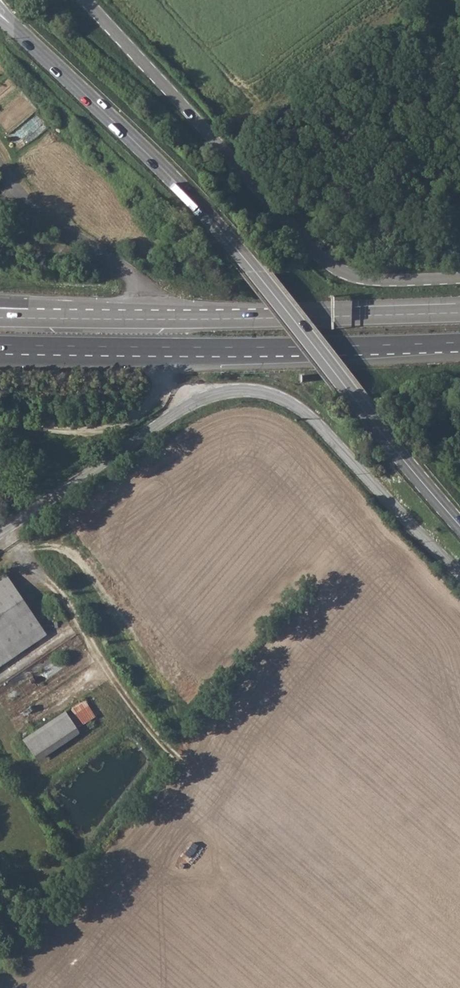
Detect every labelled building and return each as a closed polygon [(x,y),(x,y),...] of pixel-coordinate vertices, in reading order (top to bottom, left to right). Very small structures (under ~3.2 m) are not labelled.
[(45,636),(4,572),(0,575),(0,666),(45,636)] [(63,712),(20,740),(36,763),(78,734),(63,712)] [(63,861),(54,873),(64,881),(73,868),(63,861)]
